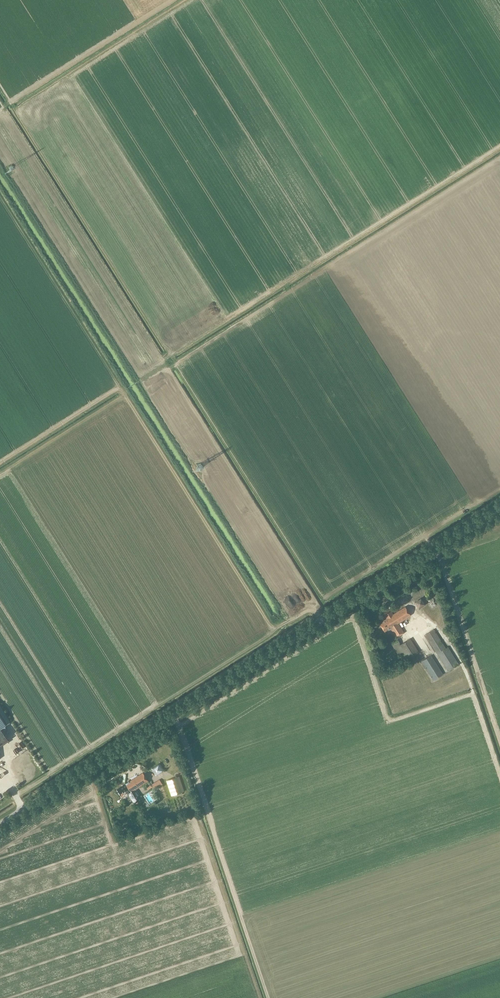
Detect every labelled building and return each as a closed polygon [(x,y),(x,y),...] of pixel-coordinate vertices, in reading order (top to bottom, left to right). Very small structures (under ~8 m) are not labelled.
[(386,618),(379,623),(384,631),(390,628),(396,637),(404,633),(398,623),(410,615),(405,607),(393,614),(390,609),(383,613),(386,618)] [(447,671),(459,664),(448,646),(446,648),(434,629),(425,635),(447,671)] [(402,663),(419,652),(410,638),(401,644),(398,640),(391,644),(400,658),(399,659),(402,663)] [(442,674),(431,655),(421,662),(433,680),(442,674)] [(156,775),(163,771),(159,764),(152,768),(156,775)] [(136,789),(148,781),(143,773),(117,789),(122,798),(128,794),(134,804),(142,799),(136,789)] [(172,796),(182,792),(177,777),(167,780),(172,796)] [(152,789),(162,784),(159,779),(146,786),(147,789),(152,787),(152,789)]
